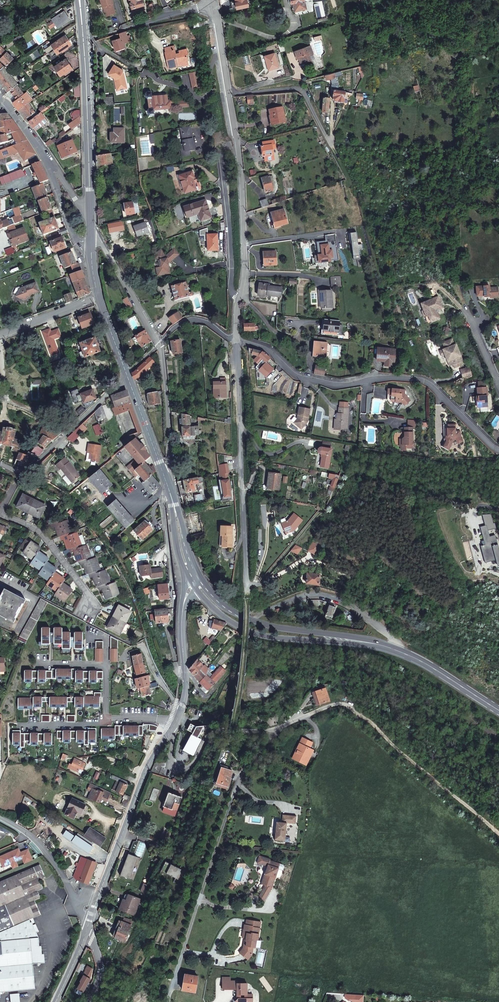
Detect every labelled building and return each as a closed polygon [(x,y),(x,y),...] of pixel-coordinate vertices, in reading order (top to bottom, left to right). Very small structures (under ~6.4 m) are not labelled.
[(112,0),(100,0),(102,6),(105,15),(115,13),(112,3),(112,0)] [(131,1),(129,2),(131,8),(143,4),(142,0),(131,0),(131,1)] [(247,0),(235,0),(236,3),(235,3),(236,9),(248,6),(247,0)] [(304,0),(288,0),(289,3),(291,4),(293,3),(294,11),(299,10),(306,9),(304,0)] [(53,25),(57,23),(59,27),(69,20),(64,11),(62,8),(54,13),(57,16),(52,19),(50,16),(45,19),(48,23),(47,23),(50,28),(50,27),(53,25)] [(126,32),(119,33),(121,38),(113,41),(113,42),(112,42),(113,47),(115,47),(116,50),(126,47),(124,44),(131,42),(130,37),(131,37),(130,35),(127,36),(126,32)] [(66,35),(52,45),(55,49),(69,40),(66,35)] [(69,40),(55,49),(58,54),(72,44),(69,40)] [(298,56),(299,57),(300,62),(305,61),(305,62),(311,61),(309,55),(313,54),(311,45),(295,50),(296,56),(298,56)] [(170,68),(184,65),(184,63),(189,61),(188,56),(186,57),(186,55),(188,54),(189,54),(188,49),(180,51),(181,53),(177,54),(175,46),(166,48),(167,52),(166,52),(170,68)] [(14,59),(7,51),(0,58),(7,64),(8,65),(14,59)] [(265,56),(269,70),(278,68),(275,53),(265,56)] [(66,58),(55,66),(61,75),(65,73),(73,67),(66,58)] [(3,67),(0,69),(0,82),(8,93),(18,86),(24,81),(13,67),(7,72),(3,67)] [(115,67),(109,76),(115,80),(117,89),(121,89),(121,92),(127,91),(124,73),(115,67)] [(13,102),(24,94),(18,86),(8,93),(7,94),(13,102)] [(334,91),(333,97),(338,98),(337,102),(344,103),(345,93),(334,91)] [(29,104),(33,101),(27,92),(24,94),(13,102),(20,110),(29,104)] [(171,102),(171,100),(170,100),(168,101),(168,97),(167,96),(153,98),(153,94),(152,94),(150,94),(149,94),(148,95),(148,97),(149,98),(152,98),(153,110),(150,110),(149,112),(149,113),(151,115),(155,114),(154,110),(172,109),(171,102)] [(29,122),(29,121),(33,118),(32,117),(34,115),(33,114),(35,112),(29,104),(20,110),(19,111),(28,122),(29,122)] [(284,122),(283,115),(285,115),(283,107),(270,109),(273,124),(284,122)] [(43,121),(46,119),(41,112),(33,118),(29,121),(29,122),(35,131),(45,123),(43,121)] [(21,131),(11,119),(7,120),(9,127),(7,128),(9,134),(13,133),(21,131)] [(48,122),(46,119),(43,121),(45,123),(35,131),(48,122)] [(72,129),(79,124),(76,119),(69,125),(72,129)] [(7,128),(9,127),(7,120),(0,121),(0,129),(7,128)] [(191,142),(189,133),(192,132),(190,126),(181,128),(184,144),(180,145),(182,153),(190,151),(195,150),(193,142),(191,142)] [(114,133),(111,133),(111,143),(125,142),(125,128),(114,129),(114,133)] [(21,131),(13,133),(15,138),(16,140),(18,145),(28,141),(27,139),(21,131)] [(0,136),(0,144),(8,141),(7,135),(6,134),(0,136)] [(28,141),(18,145),(14,146),(0,151),(0,159),(21,151),(25,161),(37,155),(28,141)] [(59,148),(64,158),(78,151),(72,141),(64,145),(59,148)] [(262,147),(262,148),(263,156),(263,157),(265,157),(273,155),(272,149),(272,147),(272,145),(264,147),(262,147)] [(97,166),(113,163),(111,153),(97,156),(97,166)] [(49,180),(41,162),(23,169),(25,172),(33,168),(35,173),(33,174),(35,176),(36,176),(40,183),(43,182),(49,180)] [(185,192),(197,189),(193,177),(195,177),(193,171),(181,174),(183,182),(182,182),(185,192)] [(193,177),(197,189),(197,190),(201,189),(202,187),(200,182),(199,181),(197,177),(196,176),(195,177),(193,177)] [(262,179),(266,193),(274,191),(270,177),(262,179)] [(37,199),(47,195),(46,194),(47,194),(46,191),(45,191),(45,190),(44,190),(41,185),(32,188),(37,199)] [(42,212),(52,209),(48,197),(38,201),(42,212)] [(188,216),(199,213),(201,220),(212,217),(206,199),(185,206),(188,216)] [(125,204),(125,206),(123,207),(124,213),(127,213),(127,215),(136,213),(134,202),(125,204)] [(272,213),(276,227),(283,225),(281,211),(272,213)] [(22,221),(19,215),(2,222),(1,220),(0,221),(0,230),(22,221)] [(59,228),(56,221),(55,217),(47,220),(51,232),(59,228)] [(51,232),(47,220),(39,223),(43,234),(51,232)] [(149,232),(146,222),(136,225),(139,235),(149,232)] [(13,238),(14,238),(26,233),(24,228),(11,233),(13,238)] [(29,240),(26,233),(14,238),(13,238),(13,239),(11,240),(14,246),(29,240)] [(218,233),(215,233),(208,233),(209,249),(218,249),(218,233)] [(357,233),(350,234),(351,240),(355,259),(361,258),(361,249),(364,249),(363,245),(359,245),(357,233)] [(317,243),(319,262),(339,260),(335,234),(325,235),(326,241),(317,243)] [(66,248),(62,237),(50,241),(54,252),(66,248)] [(153,255),(158,260),(160,260),(161,266),(159,266),(156,267),(158,275),(170,272),(168,260),(169,260),(170,261),(179,253),(174,248),(166,254),(160,248),(153,255)] [(64,268),(70,266),(73,273),(82,270),(79,262),(76,264),(72,251),(60,256),(64,268)] [(276,251),(263,252),(264,265),(277,265),(276,251)] [(70,274),(73,283),(85,278),(82,270),(73,273),(70,274)] [(341,277),(332,277),(332,286),(341,285),(341,277)] [(90,293),(85,278),(73,283),(78,298),(90,293)] [(35,282),(19,288),(16,295),(23,299),(26,298),(28,295),(39,290),(35,282)] [(189,293),(186,282),(172,286),(176,301),(193,296),(192,293),(189,293)] [(260,284),(260,285),(259,296),(262,296),(262,298),(264,298),(264,297),(268,297),(268,296),(270,286),(270,285),(260,284)] [(270,286),(268,296),(281,297),(281,288),(270,286)] [(490,286),(477,287),(478,296),(491,296),(491,297),(498,296),(498,287),(490,287),(490,286)] [(322,308),(323,308),(332,308),(333,308),(332,291),(321,292),(322,308)] [(67,302),(73,300),(70,293),(65,295),(67,302)] [(423,318),(424,317),(428,324),(441,320),(438,312),(440,308),(443,307),(437,293),(430,296),(432,299),(422,303),(421,305),(422,308),(420,309),(419,313),(420,317),(423,318)] [(78,317),(90,313),(88,307),(76,312),(78,317)] [(90,313),(78,317),(83,328),(95,324),(90,313)] [(174,324),(182,318),(178,313),(170,318),(174,324)] [(325,332),(340,333),(341,322),(326,321),(325,332)] [(140,342),(141,344),(142,347),(143,346),(145,349),(150,346),(148,343),(152,341),(146,330),(136,336),(133,339),(136,344),(139,343),(140,342)] [(81,343),(83,350),(85,356),(86,357),(101,351),(96,337),(92,338),(90,331),(84,333),(82,334),(79,335),(84,341),(80,343),(81,343)] [(180,340),(171,341),(173,354),(183,353),(180,340)] [(463,362),(460,357),(459,357),(457,355),(459,354),(456,346),(453,347),(451,341),(441,345),(444,351),(443,351),(441,351),(440,352),(439,353),(441,358),(443,359),(445,358),(447,363),(450,362),(452,367),(453,366),(455,366),(456,369),(462,367),(461,363),(463,362)] [(327,358),(329,344),(317,343),(316,357),(327,358)] [(384,363),(393,363),(395,363),(396,351),(378,349),(378,352),(379,353),(379,354),(379,355),(379,356),(379,357),(379,358),(378,359),(378,360),(378,362),(384,363)] [(266,363),(270,359),(264,353),(262,352),(259,356),(266,363)] [(269,367),(266,363),(257,354),(255,354),(252,357),(255,361),(253,364),(263,373),(269,367)] [(138,377),(155,362),(150,356),(133,373),(135,378),(138,377)] [(325,377),(326,369),(318,367),(316,375),(325,377)] [(470,369),(460,373),(463,380),(472,376),(470,369)] [(43,397),(43,379),(33,378),(33,397),(43,397)] [(213,391),(215,391),(215,397),(226,397),(225,378),(221,378),(221,382),(213,383),(213,391)] [(478,387),(477,387),(478,396),(478,398),(476,398),(476,402),(480,402),(480,407),(489,407),(489,396),(487,396),(487,387),(484,387),(478,387)] [(92,399),(96,398),(93,389),(81,393),(79,389),(79,388),(70,391),(75,403),(84,400),(84,402),(92,399)] [(403,391),(388,390),(387,394),(389,394),(389,400),(391,403),(397,404),(399,402),(403,407),(409,402),(402,395),(403,391)] [(112,396),(116,406),(113,408),(115,412),(118,411),(119,413),(133,408),(126,391),(112,396)] [(150,405),(160,403),(158,391),(148,393),(149,397),(147,397),(148,401),(150,401),(150,405)] [(94,403),(92,399),(84,402),(85,405),(87,409),(94,403)] [(81,415),(87,409),(85,405),(78,411),(81,415)] [(102,405),(95,412),(97,419),(99,423),(102,422),(103,423),(108,421),(102,405)] [(301,407),(300,413),(302,413),(301,415),(300,415),(299,420),(295,424),(299,427),(300,426),(303,428),(309,422),(312,409),(301,407)] [(129,409),(138,432),(141,431),(133,408),(129,409)] [(348,409),(341,409),(340,409),(340,414),(337,414),(337,420),(335,420),(335,430),(341,431),(343,429),(348,429),(349,409),(348,409)] [(84,432),(92,424),(97,419),(95,412),(79,426),(84,432)] [(194,427),(190,427),(190,425),(190,424),(189,417),(190,415),(182,414),(182,419),(182,424),(182,437),(195,436),(199,435),(198,428),(194,429),(194,427)] [(99,423),(97,419),(92,424),(96,435),(102,433),(99,423)] [(405,435),(404,438),(404,443),(402,445),(401,448),(407,449),(408,445),(416,446),(416,443),(413,439),(414,426),(406,425),(405,435)] [(41,434),(43,435),(53,440),(60,434),(45,426),(41,434)] [(68,438),(72,442),(84,432),(79,426),(68,438)] [(447,442),(445,446),(451,449),(455,441),(458,442),(460,445),(464,441),(461,438),(461,432),(456,432),(456,426),(449,426),(449,430),(448,430),(447,430),(448,441),(447,442)] [(2,444),(12,447),(11,449),(20,452),(27,455),(29,452),(30,449),(21,445),(22,443),(12,440),(14,431),(4,428),(3,434),(0,433),(0,444),(2,444)] [(43,435),(38,442),(45,448),(53,440),(43,435)] [(143,461),(144,462),(151,456),(135,439),(124,448),(130,454),(131,453),(134,456),(132,457),(135,460),(127,468),(130,472),(143,461)] [(332,449),(333,443),(324,441),(323,447),(332,449)] [(99,462),(101,445),(88,443),(86,461),(99,462)] [(43,449),(37,444),(31,453),(35,455),(37,455),(43,449)] [(329,468),(332,449),(323,447),(322,447),(321,448),(320,448),(319,449),(319,450),(319,451),(319,452),(320,453),(321,454),(322,454),(323,454),(321,467),(329,468)] [(26,458),(30,459),(33,460),(35,455),(31,453),(29,452),(27,455),(20,452),(17,459),(25,462),(26,458)] [(80,475),(65,458),(56,466),(60,470),(61,469),(73,482),(80,475)] [(135,470),(144,462),(143,461),(130,472),(131,473),(135,470)] [(135,470),(139,475),(144,482),(152,476),(156,471),(154,465),(150,469),(144,462),(135,470)] [(218,465),(219,470),(219,473),(222,472),(222,478),(220,478),(218,479),(219,489),(221,497),(224,497),(224,501),(228,500),(228,501),(232,501),(227,472),(229,471),(228,464),(218,465)] [(90,477),(88,478),(102,494),(112,486),(99,470),(90,477)] [(281,475),(271,473),(270,481),(268,481),(267,489),(279,490),(281,475)] [(330,473),(329,478),(334,479),(331,486),(335,487),(340,475),(330,473)] [(144,482),(142,483),(150,493),(160,485),(152,476),(144,482)] [(194,483),(197,483),(203,481),(201,476),(183,480),(186,492),(195,490),(194,483)] [(181,495),(187,494),(186,492),(183,480),(178,482),(181,495)] [(23,493),(17,506),(28,511),(35,499),(23,493)] [(40,517),(46,505),(35,499),(28,511),(40,517)] [(135,521),(117,501),(109,507),(127,528),(135,521)] [(282,524),(286,534),(294,531),(294,529),(297,526),(302,521),(293,514),(288,521),(282,524)] [(61,537),(73,532),(68,521),(64,522),(63,520),(52,524),(53,528),(56,527),(57,531),(59,530),(61,537)] [(153,530),(145,521),(134,530),(142,539),(153,530)] [(221,534),(223,534),(222,546),(232,547),(234,535),(232,535),(233,527),(222,525),(221,534)] [(479,527),(485,544),(481,546),(487,562),(497,559),(498,562),(498,561),(498,546),(495,534),(490,536),(486,525),(479,527)] [(61,537),(63,541),(63,540),(66,539),(70,549),(71,549),(82,545),(83,545),(78,533),(73,535),(73,532),(61,537)] [(113,544),(122,536),(120,534),(112,542),(113,544)] [(314,549),(317,543),(313,540),(309,546),(314,549)] [(23,552),(29,544),(24,542),(19,549),(23,552)] [(297,553),(302,546),(296,542),(291,549),(297,553)] [(36,548),(30,543),(29,544),(23,552),(22,553),(33,561),(37,554),(41,549),(37,547),(36,548)] [(76,556),(78,555),(80,561),(91,557),(87,546),(83,547),(82,545),(71,549),(72,553),(75,552),(76,556)] [(45,558),(44,559),(37,554),(33,561),(30,564),(41,572),(46,565),(49,560),(45,558)] [(91,557),(80,561),(81,565),(84,564),(86,568),(88,568),(90,574),(101,569),(97,558),(92,559),(91,557)] [(41,572),(38,575),(48,582),(53,575),(56,571),(53,568),(52,569),(46,565),(41,572)] [(163,568),(155,569),(155,571),(152,572),(151,570),(150,565),(140,566),(141,576),(152,575),(153,578),(164,577),(163,568)] [(106,570),(102,572),(101,569),(90,574),(91,578),(94,577),(95,580),(97,580),(99,586),(111,582),(106,570)] [(307,573),(306,582),(317,584),(319,574),(307,573)] [(61,586),(64,581),(61,579),(60,580),(53,575),(48,582),(46,585),(56,593),(61,586)] [(116,583),(111,584),(111,582),(99,586),(101,590),(103,589),(105,593),(106,592),(109,599),(120,595),(116,583)] [(169,598),(168,584),(159,584),(160,599),(169,598)] [(68,589),(67,590),(61,586),(56,593),(54,596),(64,603),(72,592),(68,589)] [(26,601),(4,589),(2,594),(3,594),(1,598),(3,599),(0,604),(0,616),(14,624),(26,601)] [(38,606),(20,638),(27,641),(48,603),(42,600),(38,606)] [(330,604),(327,614),(331,616),(335,606),(330,604)] [(114,616),(126,623),(132,612),(120,605),(114,616)] [(157,623),(169,621),(167,609),(155,610),(157,623)] [(126,623),(114,616),(108,627),(120,634),(126,623)] [(224,622),(218,620),(215,619),(214,621),(211,621),(210,627),(221,630),(225,625),(227,622),(224,622)] [(51,627),(43,627),(43,643),(51,643),(52,642),(56,642),(55,643),(64,643),(63,647),(72,648),(72,646),(76,646),(76,647),(84,648),(84,633),(76,633),(75,636),(72,636),(71,632),(64,632),(63,627),(56,627),(55,632),(51,631),(51,627)] [(209,644),(212,641),(207,636),(204,640),(209,644)] [(142,653),(133,656),(134,665),(144,663),(142,657),(142,653)] [(189,668),(190,670),(194,675),(200,668),(205,673),(207,669),(197,659),(191,666),(189,668)] [(137,675),(145,673),(144,665),(144,663),(134,665),(137,675)] [(215,682),(226,670),(221,666),(213,674),(210,678),(215,682)] [(53,670),(26,670),(25,680),(35,680),(35,677),(39,677),(39,680),(49,681),(49,677),(77,678),(77,681),(86,681),(86,678),(90,678),(90,681),(100,681),(100,678),(104,678),(103,671),(76,670),(77,668),(72,668),(73,669),(57,669),(57,668),(53,668),(53,670)] [(205,673),(200,668),(194,675),(200,681),(205,673)] [(205,673),(200,681),(203,684),(205,686),(201,689),(206,693),(209,690),(208,689),(215,682),(210,678),(213,674),(207,669),(205,673)] [(146,676),(136,679),(137,689),(138,689),(151,685),(151,684),(148,675),(146,676)] [(324,681),(315,684),(319,697),(328,694),(324,681)] [(151,685),(138,689),(138,690),(141,689),(143,697),(151,695),(150,688),(158,686),(156,683),(154,683),(151,684),(151,685)] [(34,697),(19,697),(19,707),(30,707),(30,714),(34,714),(34,705),(43,705),(43,700),(51,701),(51,705),(68,706),(68,701),(76,701),(76,705),(101,706),(101,697),(102,697),(102,692),(95,692),(95,696),(85,696),(85,697),(34,696),(34,697)] [(192,733),(191,735),(197,738),(203,726),(196,727),(189,724),(186,730),(192,733)] [(116,729),(102,729),(102,738),(116,738),(116,735),(143,735),(143,726),(140,725),(140,726),(124,726),(124,725),(116,725),(116,729)] [(89,730),(57,730),(57,737),(61,738),(61,741),(71,741),(71,738),(75,738),(75,741),(85,741),(85,744),(89,744),(89,741),(97,741),(97,728),(89,728),(89,730)] [(21,730),(14,730),(13,743),(21,743),(21,746),(25,746),(25,740),(29,740),(29,743),(38,743),(38,740),(42,740),(42,743),(52,743),(52,733),(21,732),(21,730)] [(188,739),(190,740),(184,751),(193,755),(200,740),(197,738),(191,735),(188,739)] [(304,738),(299,749),(302,751),(297,760),(307,765),(315,750),(311,748),(314,743),(304,738)] [(294,758),(297,760),(302,751),(299,749),(294,758)] [(81,773),(85,764),(75,759),(72,765),(80,768),(78,772),(81,773)] [(78,772),(80,768),(72,765),(69,764),(68,767),(78,772)] [(217,782),(227,786),(232,770),(222,767),(217,782)] [(128,782),(113,775),(111,778),(117,781),(113,790),(122,794),(128,782)] [(103,792),(104,792),(109,794),(110,792),(91,783),(89,785),(97,788),(96,789),(98,791),(98,790),(103,792)] [(97,788),(89,785),(88,789),(88,791),(91,792),(88,799),(93,801),(94,800),(98,791),(96,789),(97,788)] [(94,800),(99,803),(101,797),(103,792),(98,790),(98,791),(94,800)] [(172,809),(175,801),(179,803),(182,796),(168,792),(163,806),(165,806),(172,809)] [(73,798),(65,814),(74,818),(77,811),(82,813),(86,804),(73,798)] [(175,816),(177,810),(172,809),(165,806),(163,811),(175,816)] [(283,825),(279,824),(276,842),(286,843),(289,826),(297,827),(298,819),(285,817),(283,825)] [(90,827),(85,835),(101,846),(106,838),(90,827)] [(95,843),(78,832),(76,835),(93,846),(95,843)] [(88,853),(93,846),(76,835),(75,834),(74,836),(75,837),(72,842),(88,853)] [(0,856),(0,858),(1,861),(0,861),(0,865),(3,865),(3,866),(12,862),(14,867),(19,865),(16,860),(23,857),(25,862),(33,858),(28,848),(20,851),(18,847),(0,856)] [(128,854),(120,875),(129,878),(132,872),(131,872),(134,863),(135,864),(137,857),(128,854)] [(259,857),(258,862),(263,864),(262,866),(267,867),(266,871),(268,871),(266,876),(264,875),(261,885),(265,886),(259,898),(266,901),(273,889),(280,865),(270,862),(270,860),(259,857)] [(80,881),(88,884),(96,863),(88,860),(85,866),(78,863),(73,874),(81,877),(80,881)] [(168,862),(164,871),(179,878),(184,869),(168,862)] [(36,923),(34,924),(33,923),(32,923),(30,918),(34,916),(36,915),(27,895),(32,892),(39,889),(42,888),(40,883),(41,882),(37,873),(35,868),(34,865),(0,881),(0,942),(35,938),(38,937),(36,932),(39,931),(36,923)] [(32,892),(35,899),(42,896),(39,889),(32,892)] [(27,895),(36,915),(41,913),(35,899),(32,892),(27,895)] [(121,910),(132,915),(139,900),(131,896),(125,907),(122,906),(121,910)] [(141,901),(139,900),(132,915),(135,916),(141,901)] [(260,928),(258,928),(259,921),(247,920),(246,925),(253,926),(253,930),(247,930),(246,938),(247,938),(247,940),(248,942),(248,949),(246,949),(242,953),(250,959),(253,955),(254,947),(256,947),(257,940),(259,940),(260,928)] [(125,944),(132,928),(121,923),(113,938),(125,944)] [(243,937),(246,938),(247,930),(253,930),(253,926),(246,925),(245,925),(243,937)] [(38,946),(35,938),(0,942),(0,992),(35,988),(32,963),(40,962),(38,946)] [(92,962),(86,960),(84,966),(85,966),(82,972),(83,973),(80,980),(87,983),(92,964),(92,962)] [(198,976),(186,973),(183,989),(195,992),(198,978),(198,976)] [(223,973),(223,985),(237,987),(236,997),(235,999),(237,1001),(252,1001),(252,994),(247,993),(248,982),(238,981),(238,979),(231,979),(232,974),(223,973)] [(18,993),(10,993),(10,1001),(19,1001),(18,993)]
